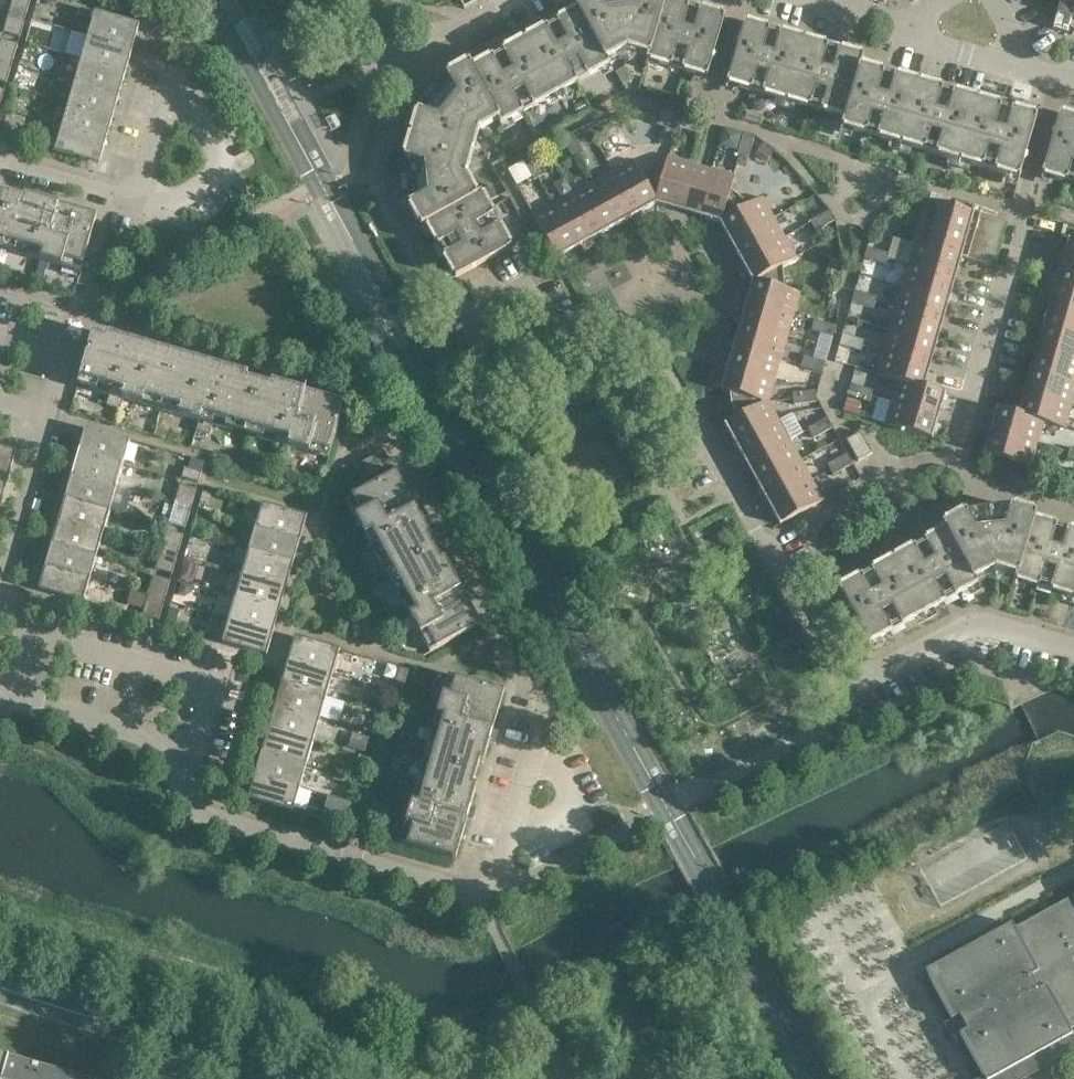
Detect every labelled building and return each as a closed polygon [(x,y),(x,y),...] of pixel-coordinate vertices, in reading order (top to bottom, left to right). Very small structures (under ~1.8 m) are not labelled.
[(11,3),(28,8),(30,0),(12,0),(11,3)] [(578,8),(581,13),(560,24),(559,21),(548,27),(550,30),(507,54),(505,51),(495,56),(497,60),(476,71),(473,67),(451,79),(451,80),(440,92),(437,90),(430,99),(433,101),(423,115),(422,114),(420,141),(481,158),(483,134),(502,124),(505,128),(615,68),(612,63),(632,52),(653,59),(669,3),(670,3),(671,0),(593,0),(578,8)] [(464,9),(478,2),(477,0),(459,0),(464,9)] [(1060,2),(1052,29),(1067,33),(1072,18),(1073,19),(1073,0),(1059,0),(1060,2)] [(28,8),(11,3),(9,13),(25,18),(28,8)] [(669,3),(653,59),(647,60),(707,78),(724,16),(670,3),(669,3)] [(139,25),(95,12),(88,36),(128,48),(128,46),(133,48),(139,25)] [(25,18),(9,13),(6,23),(22,28),(25,18)] [(768,29),(744,22),(726,84),(785,101),(803,39),(779,32),(780,28),(769,25),(768,29)] [(22,28),(6,23),(3,33),(19,38),(22,28)] [(128,48),(88,36),(81,59),(121,71),(122,69),(126,71),(133,48),(128,46),(128,48)] [(0,42),(0,50),(14,54),(17,44),(1,39),(0,42)] [(827,46),(803,39),(785,101),(844,118),(845,118),(859,67),(860,67),(863,57),(838,49),(839,46),(828,42),(827,46)] [(0,50),(0,60),(12,64),(14,54),(0,50)] [(121,71),(81,59),(75,82),(115,93),(115,92),(119,93),(126,71),(122,69),(121,71)] [(0,60),(0,71),(9,74),(12,64),(0,60)] [(845,118),(844,118),(841,128),(901,145),(918,84),(894,77),(895,73),(884,70),(883,74),(860,67),(859,67),(845,118)] [(0,71),(0,82),(6,83),(9,74),(0,71)] [(115,93),(75,82),(68,105),(108,116),(109,115),(113,116),(119,93),(115,92),(115,93)] [(941,91),(918,84),(901,145),(959,162),(977,101),(952,94),(954,90),(943,87),(941,91)] [(1001,108),(977,101),(959,162),(1018,180),(1036,118),(1012,111),(1013,107),(1002,104),(1001,108)] [(108,116),(68,105),(61,128),(102,139),(102,138),(106,139),(113,116),(109,115),(108,116)] [(746,111),(744,120),(757,123),(759,115),(746,111)] [(683,115),(672,112),(669,123),(680,126),(683,115)] [(1041,176),(1053,178),(1063,181),(1065,182),(1071,183),(1073,184),(1073,118),(1059,113),(1056,124),(1041,176)] [(680,126),(669,123),(666,133),(677,136),(680,126)] [(102,139),(61,128),(54,152),(99,165),(106,139),(102,138),(102,139)] [(754,136),(743,132),(740,143),(751,146),(754,136)] [(578,143),(572,133),(561,139),(567,149),(578,143)] [(481,158),(420,141),(408,162),(409,162),(411,178),(407,179),(408,190),(412,190),(414,206),(413,206),(426,230),(431,227),(442,247),(439,249),(444,259),(448,257),(460,280),(516,249),(492,205),(502,200),(496,189),(486,194),(481,196),(470,177),(481,158)] [(583,153),(578,143),(567,149),(572,159),(583,153)] [(751,146),(740,143),(737,154),(748,157),(751,146)] [(538,165),(533,155),(522,161),(528,171),(538,165)] [(662,172),(652,173),(656,204),(671,208),(688,213),(704,218),(720,223),(739,199),(732,192),(731,192),(735,176),(712,169),(701,166),(668,156),(663,172),(662,172)] [(634,160),(614,171),(637,214),(656,204),(652,173),(643,174),(642,174),(634,160)] [(543,175),(538,165),(528,171),(533,180),(543,175)] [(637,214),(614,171),(593,182),(617,225),(637,214)] [(617,225),(593,182),(573,194),(597,237),(617,225)] [(11,196),(0,193),(0,235),(11,196)] [(930,193),(928,200),(927,199),(914,244),(961,258),(991,267),(1004,221),(996,219),(998,214),(974,207),(973,213),(971,212),(973,205),(954,200),(930,193)] [(597,237),(573,194),(553,205),(576,248),(597,237)] [(11,196),(0,235),(0,242),(10,245),(8,251),(40,261),(50,263),(81,272),(97,217),(46,202),(30,197),(29,201),(11,196)] [(748,204),(739,199),(720,223),(727,237),(730,242),(773,218),(762,197),(748,205),(748,204)] [(576,248),(553,205),(532,216),(556,259),(576,248)] [(829,210),(820,215),(825,226),(835,221),(829,210)] [(825,226),(820,215),(810,221),(816,231),(825,226)] [(785,238),(773,218),(730,242),(733,247),(742,263),(785,238)] [(796,259),(785,238),(742,263),(752,281),(784,278),(783,268),(782,267),(796,259)] [(1063,257),(1061,262),(1073,265),(1073,242),(1072,241),(1068,240),(1063,257)] [(961,258),(914,244),(908,266),(955,280),(957,273),(961,258)] [(878,251),(867,247),(864,259),(874,262),(878,251)] [(888,254),(878,251),(874,262),(885,265),(888,254)] [(40,261),(34,280),(43,282),(46,270),(48,270),(50,263),(40,261)] [(1061,262),(1059,269),(1055,283),(1073,289),(1073,265),(1061,262)] [(955,280),(908,266),(902,288),(949,301),(953,285),(955,280)] [(785,288),(784,278),(752,281),(747,296),(746,301),(793,315),(799,293),(784,289),(785,288)] [(1055,283),(1050,300),(1049,305),(1073,313),(1073,289),(1055,283)] [(949,301),(902,288),(895,309),(943,322),(944,316),(949,301)] [(865,294),(854,291),(851,302),(862,305),(865,294)] [(876,297),(865,294),(862,305),(872,308),(876,297)] [(793,315),(746,301),(744,308),(739,323),(787,337),(793,315)] [(1049,305),(1047,312),(1043,327),(1073,336),(1073,313),(1049,305)] [(943,322),(895,309),(889,330),(937,344),(941,328),(943,322)] [(811,331),(822,334),(825,323),(814,320),(811,331)] [(787,337),(739,323),(733,345),(780,359),(787,337)] [(829,324),(825,323),(822,334),(832,337),(836,326),(829,324)] [(1043,327),(1038,343),(1036,349),(1073,360),(1073,336),(1043,327)] [(937,344),(889,330),(883,352),(931,365),(932,360),(937,344)] [(110,340),(92,334),(79,379),(92,383),(90,390),(109,396),(106,406),(120,410),(123,399),(161,410),(177,355),(111,336),(110,340)] [(853,337),(842,334),(839,345),(849,348),(853,337)] [(863,340),(853,337),(849,348),(860,351),(863,340)] [(780,359),(733,345),(727,367),(774,380),(780,359)] [(1036,349),(1034,355),(1030,370),(1073,384),(1073,360),(1036,349)] [(931,365),(883,352),(877,375),(898,381),(925,387),(928,372),(931,365)] [(242,374),(177,355),(161,410),(198,421),(196,431),(209,435),(212,425),(232,431),(234,424),(256,430),(269,386),(241,377),(242,374)] [(801,368),(811,371),(815,359),(804,356),(801,368)] [(825,362),(815,359),(811,371),(822,374),(825,362)] [(774,380),(727,367),(720,390),(730,393),(731,406),(768,402),(774,380)] [(1030,370),(1025,387),(1024,392),(1071,407),(1073,395),(1073,384),(1030,370)] [(925,387),(898,381),(891,403),(938,416),(940,410),(945,393),(932,389),(925,387)] [(861,387),(851,384),(847,396),(858,399),(861,387)] [(287,391),(269,386),(256,430),(268,434),(266,441),(328,458),(343,403),(288,387),(287,391)] [(872,390),(861,387),(858,399),(869,402),(872,390)] [(815,391),(803,392),(805,404),(816,402),(815,397),(815,391)] [(805,404),(803,392),(792,393),(794,405),(805,404)] [(1071,407),(1024,392),(1022,398),(1017,414),(1043,423),(1064,429),(1071,407)] [(846,400),(843,411),(857,415),(860,404),(846,400)] [(779,422),(768,402),(731,406),(733,419),(724,424),(736,446),(779,422)] [(938,416),(891,403),(885,424),(885,425),(932,438),(938,416)] [(1017,414),(996,408),(990,430),(1037,445),(1043,423),(1017,414)] [(833,428),(827,418),(817,423),(823,433),(833,428)] [(790,442),(779,422),(736,446),(747,466),(790,442)] [(823,433),(817,423),(807,428),(813,439),(823,433)] [(130,441),(85,428),(78,451),(83,452),(82,453),(123,464),(130,441)] [(1037,445),(990,430),(988,436),(983,453),(1030,467),(1037,445)] [(858,462),(872,454),(859,433),(846,440),(858,462)] [(801,462),(790,442),(747,466),(758,485),(801,462)] [(0,447),(0,473),(5,475),(5,474),(9,475),(16,452),(0,447)] [(83,452),(78,451),(72,474),(76,475),(76,476),(116,487),(123,464),(82,453),(83,452)] [(853,464),(847,454),(837,459),(843,470),(853,464)] [(384,469),(376,455),(355,466),(363,480),(384,469)] [(843,470),(837,459),(827,464),(833,475),(843,470)] [(812,481),(801,462),(758,485),(769,505),(812,481)] [(181,478),(198,483),(201,473),(184,468),(181,478)] [(429,532),(396,472),(345,500),(382,566),(388,562),(394,573),(435,550),(426,534),(429,532)] [(0,473),(0,497),(3,498),(9,475),(5,474),(5,475),(0,473)] [(76,475),(72,474),(65,496),(69,498),(69,499),(109,510),(116,487),(76,476),(76,475)] [(823,501),(812,481),(769,505),(779,525),(823,501)] [(180,484),(177,494),(193,499),(196,489),(180,484)] [(193,499),(177,494),(174,504),(191,509),(193,499)] [(69,498),(65,496),(59,519),(63,521),(63,522),(103,533),(109,510),(69,499),(69,498)] [(306,516),(262,503),(255,527),(295,539),(296,538),(300,539),(306,516)] [(191,509),(174,504),(171,514),(188,519),(191,509)] [(965,511),(942,524),(944,529),(972,580),(975,578),(994,568),(1016,574),(1018,575),(1034,519),(1035,514),(1017,508),(1010,506),(1010,507),(994,509),(993,505),(991,505),(983,506),(982,506),(982,510),(965,512),(965,511)] [(188,519),(171,514),(168,524),(185,529),(188,519)] [(63,521),(59,519),(52,542),(56,543),(56,545),(96,556),(103,533),(63,522),(63,521)] [(1014,580),(1038,587),(1039,587),(1037,591),(1043,592),(1049,594),(1050,590),(1073,597),(1073,596),(1073,531),(1061,527),(1050,524),(1034,519),(1018,575),(1016,574),(1014,580)] [(295,539),(255,527),(248,550),(289,562),(289,561),(293,562),(300,539),(296,538),(295,539)] [(929,537),(892,558),(923,614),(943,602),(945,602),(946,605),(956,600),(955,596),(978,583),(975,578),(972,580),(944,529),(929,537)] [(166,530),(164,540),(180,545),(183,535),(166,530)] [(180,545),(164,540),(161,550),(177,555),(180,545)] [(56,543),(52,542),(45,565),(50,566),(49,568),(90,579),(96,556),(56,545),(56,543)] [(177,555),(161,550),(158,560),(175,565),(177,555)] [(289,562),(248,550),(242,573),(282,585),(282,584),(287,585),(293,562),(289,561),(289,562)] [(443,566),(435,550),(394,573),(400,583),(393,587),(430,653),(480,625),(447,564),(443,566)] [(861,575),(838,588),(869,644),(890,632),(891,631),(893,635),(898,632),(903,629),(901,626),(902,625),(923,614),(892,558),(866,572),(861,575)] [(175,565),(158,560),(155,570),(172,575),(175,565)] [(50,566),(45,565),(38,590),(83,603),(90,579),(49,568),(50,566)] [(282,585),(242,573),(235,596),(275,608),(276,607),(280,608),(287,585),(282,584),(282,585)] [(153,576),(150,586),(167,591),(170,581),(153,576)] [(204,592),(181,585),(176,601),(187,604),(188,599),(202,600),(204,592)] [(167,591),(150,586),(148,596),(164,601),(167,591)] [(132,592),(128,606),(142,609),(146,596),(132,592)] [(164,601),(148,596),(145,606),(161,610),(164,601)] [(275,608),(235,596),(229,619),(269,631),(269,630),(273,631),(280,608),(276,607),(275,608)] [(161,610),(145,606),(142,616),(158,620),(161,610)] [(170,609),(167,620),(174,622),(178,611),(170,609)] [(269,631),(229,619),(222,643),(266,656),(273,631),(269,630),(269,631)] [(295,637),(292,647),(288,659),(292,661),(292,662),(332,673),(339,649),(295,637)] [(292,661),(288,659),(281,682),(286,684),(285,685),(326,696),(332,673),(292,662),(292,661)] [(408,670),(400,668),(394,688),(402,690),(408,670)] [(504,691),(448,675),(427,747),(434,749),(431,761),(476,774),(481,756),(485,757),(504,691)] [(286,684),(281,682),(275,705),(279,706),(279,708),(319,719),(326,696),(285,685),(286,684)] [(392,694),(386,714),(395,716),(401,697),(392,694)] [(279,706),(275,705),(268,728),(273,729),(272,731),(312,742),(319,719),(279,708),(279,706)] [(395,716),(386,714),(381,734),(389,736),(395,716)] [(273,729),(268,728),(262,751),(266,752),(266,753),(306,765),(312,742),(272,731),(273,729)] [(356,736),(352,750),(363,753),(367,739),(356,736)] [(379,740),(373,760),(382,762),(387,742),(379,740)] [(266,752),(262,751),(255,774),(259,775),(259,776),(299,788),(306,765),(266,753),(266,752)] [(382,762),(373,760),(367,779),(376,782),(382,762)] [(476,774),(431,761),(427,773),(421,771),(400,843),(455,859),(475,793),(471,791),(476,774)] [(259,775),(255,774),(248,799),(259,802),(292,812),(299,788),(259,776),(259,775)] [(366,786),(360,805),(368,808),(374,788),(366,786)] [(368,808),(360,805),(354,825),(363,828),(368,808)] [(1014,928),(1011,925),(1010,925),(1010,924),(927,970),(927,971),(927,972),(929,976),(951,1020),(944,1024),(951,1038),(959,1034),(982,1076),(983,1076),(985,1078),(992,1078),(1033,1056),(1073,1035),(1070,1029),(1073,1027),(1073,895),(1014,928)] [(0,1051),(0,1078),(98,1078),(0,1051)]
